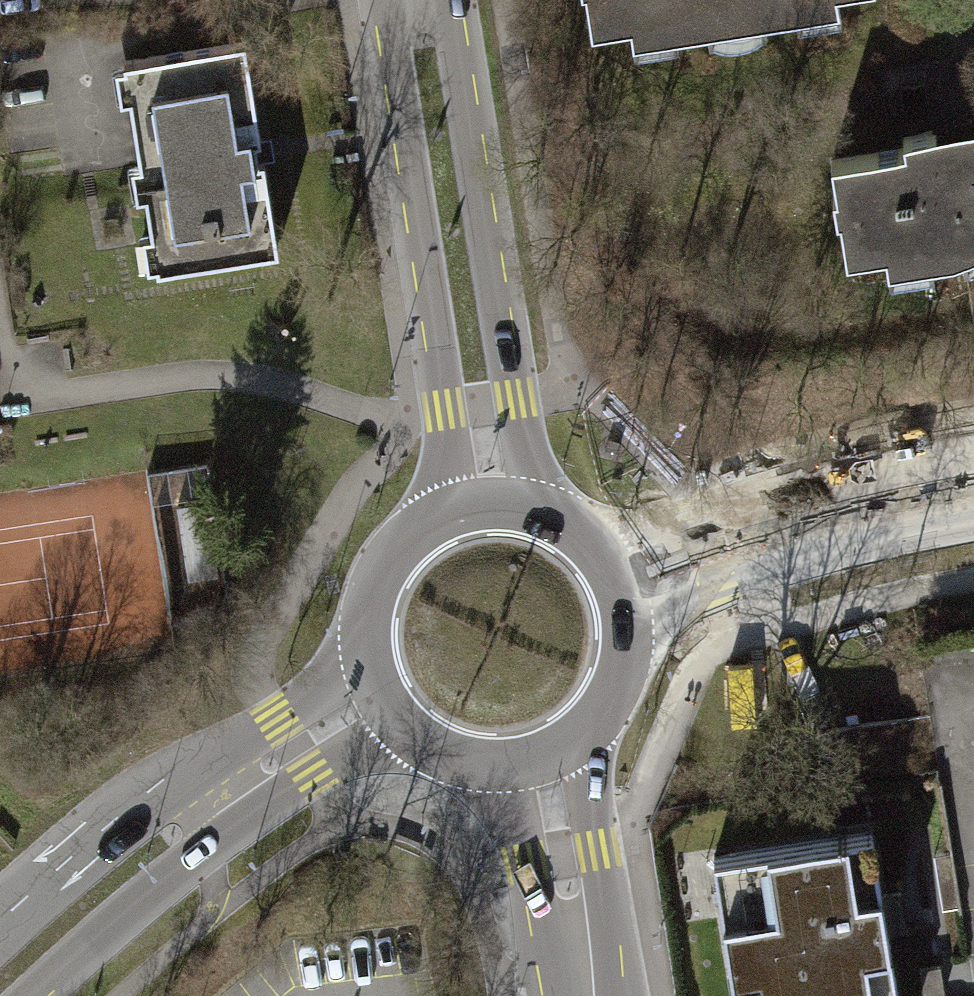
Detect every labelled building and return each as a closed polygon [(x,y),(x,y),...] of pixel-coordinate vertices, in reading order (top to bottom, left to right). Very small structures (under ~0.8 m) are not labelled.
[(587,48),(876,5),(875,0),(579,0),(587,48)] [(156,261),(280,241),(246,31),(122,51),(156,261)] [(828,172),(844,278),(973,259),(973,151),(828,172)] [(209,469),(141,480),(162,614),(230,603),(209,469)] [(910,715),(829,728),(836,776),(918,763),(910,715)] [(712,855),(734,995),(897,995),(870,830),(712,855)]
